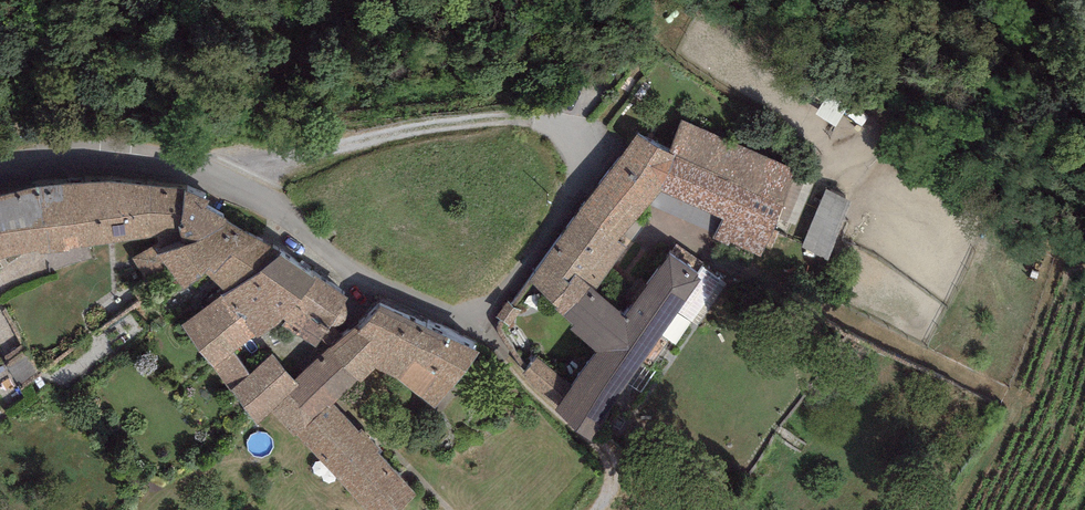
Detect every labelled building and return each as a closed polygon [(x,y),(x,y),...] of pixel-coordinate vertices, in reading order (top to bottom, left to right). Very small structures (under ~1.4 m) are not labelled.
[(794,169),(682,120),(669,155),(677,157),(663,191),(725,220),(712,239),(729,247),(731,243),(760,257),(771,240),(794,169)] [(669,155),(637,134),(577,214),(615,246),(619,242),(663,191),(677,157),(669,155)] [(110,183),(38,187),(50,253),(157,236),(178,231),(183,191),(110,183)] [(38,187),(0,196),(0,261),(40,251),(41,255),(50,253),(38,187)] [(852,199),(826,188),(802,249),(828,259),(852,199)] [(209,200),(183,191),(178,231),(184,247),(197,242),(227,223),(229,221),(205,208),(209,200)] [(628,249),(619,242),(615,246),(577,214),(528,280),(565,317),(592,286),(597,291),(628,249)] [(224,293),(221,295),(224,297),(282,254),(227,223),(197,242),(184,247),(159,256),(166,267),(183,289),(205,273),(224,293)] [(159,256),(151,245),(132,259),(147,280),(166,267),(159,256)] [(702,278),(669,253),(627,317),(597,291),(592,286),(565,317),(573,326),(571,330),(598,351),(632,378),(702,278)] [(181,325),(213,368),(234,353),(256,337),(258,339),(279,324),(317,347),(346,299),(319,278),(316,280),(282,254),(224,297),(221,295),(181,325)] [(434,409),(479,353),(450,339),(446,344),(379,310),(359,333),(354,328),(295,381),(300,387),(271,413),(296,439),(298,436),(333,403),(357,381),(360,384),(376,369),(397,379),(434,409)] [(593,442),(632,378),(598,351),(572,388),(559,406),(555,412),(593,442)] [(295,381),(272,355),(250,375),(234,353),(213,368),(258,425),(271,413),(300,387),(295,381)] [(572,388),(538,360),(523,375),(533,388),(559,406),(572,388)] [(298,436),(366,509),(402,509),(417,496),(378,454),(382,451),(361,430),(359,432),(333,403),(298,436)]
